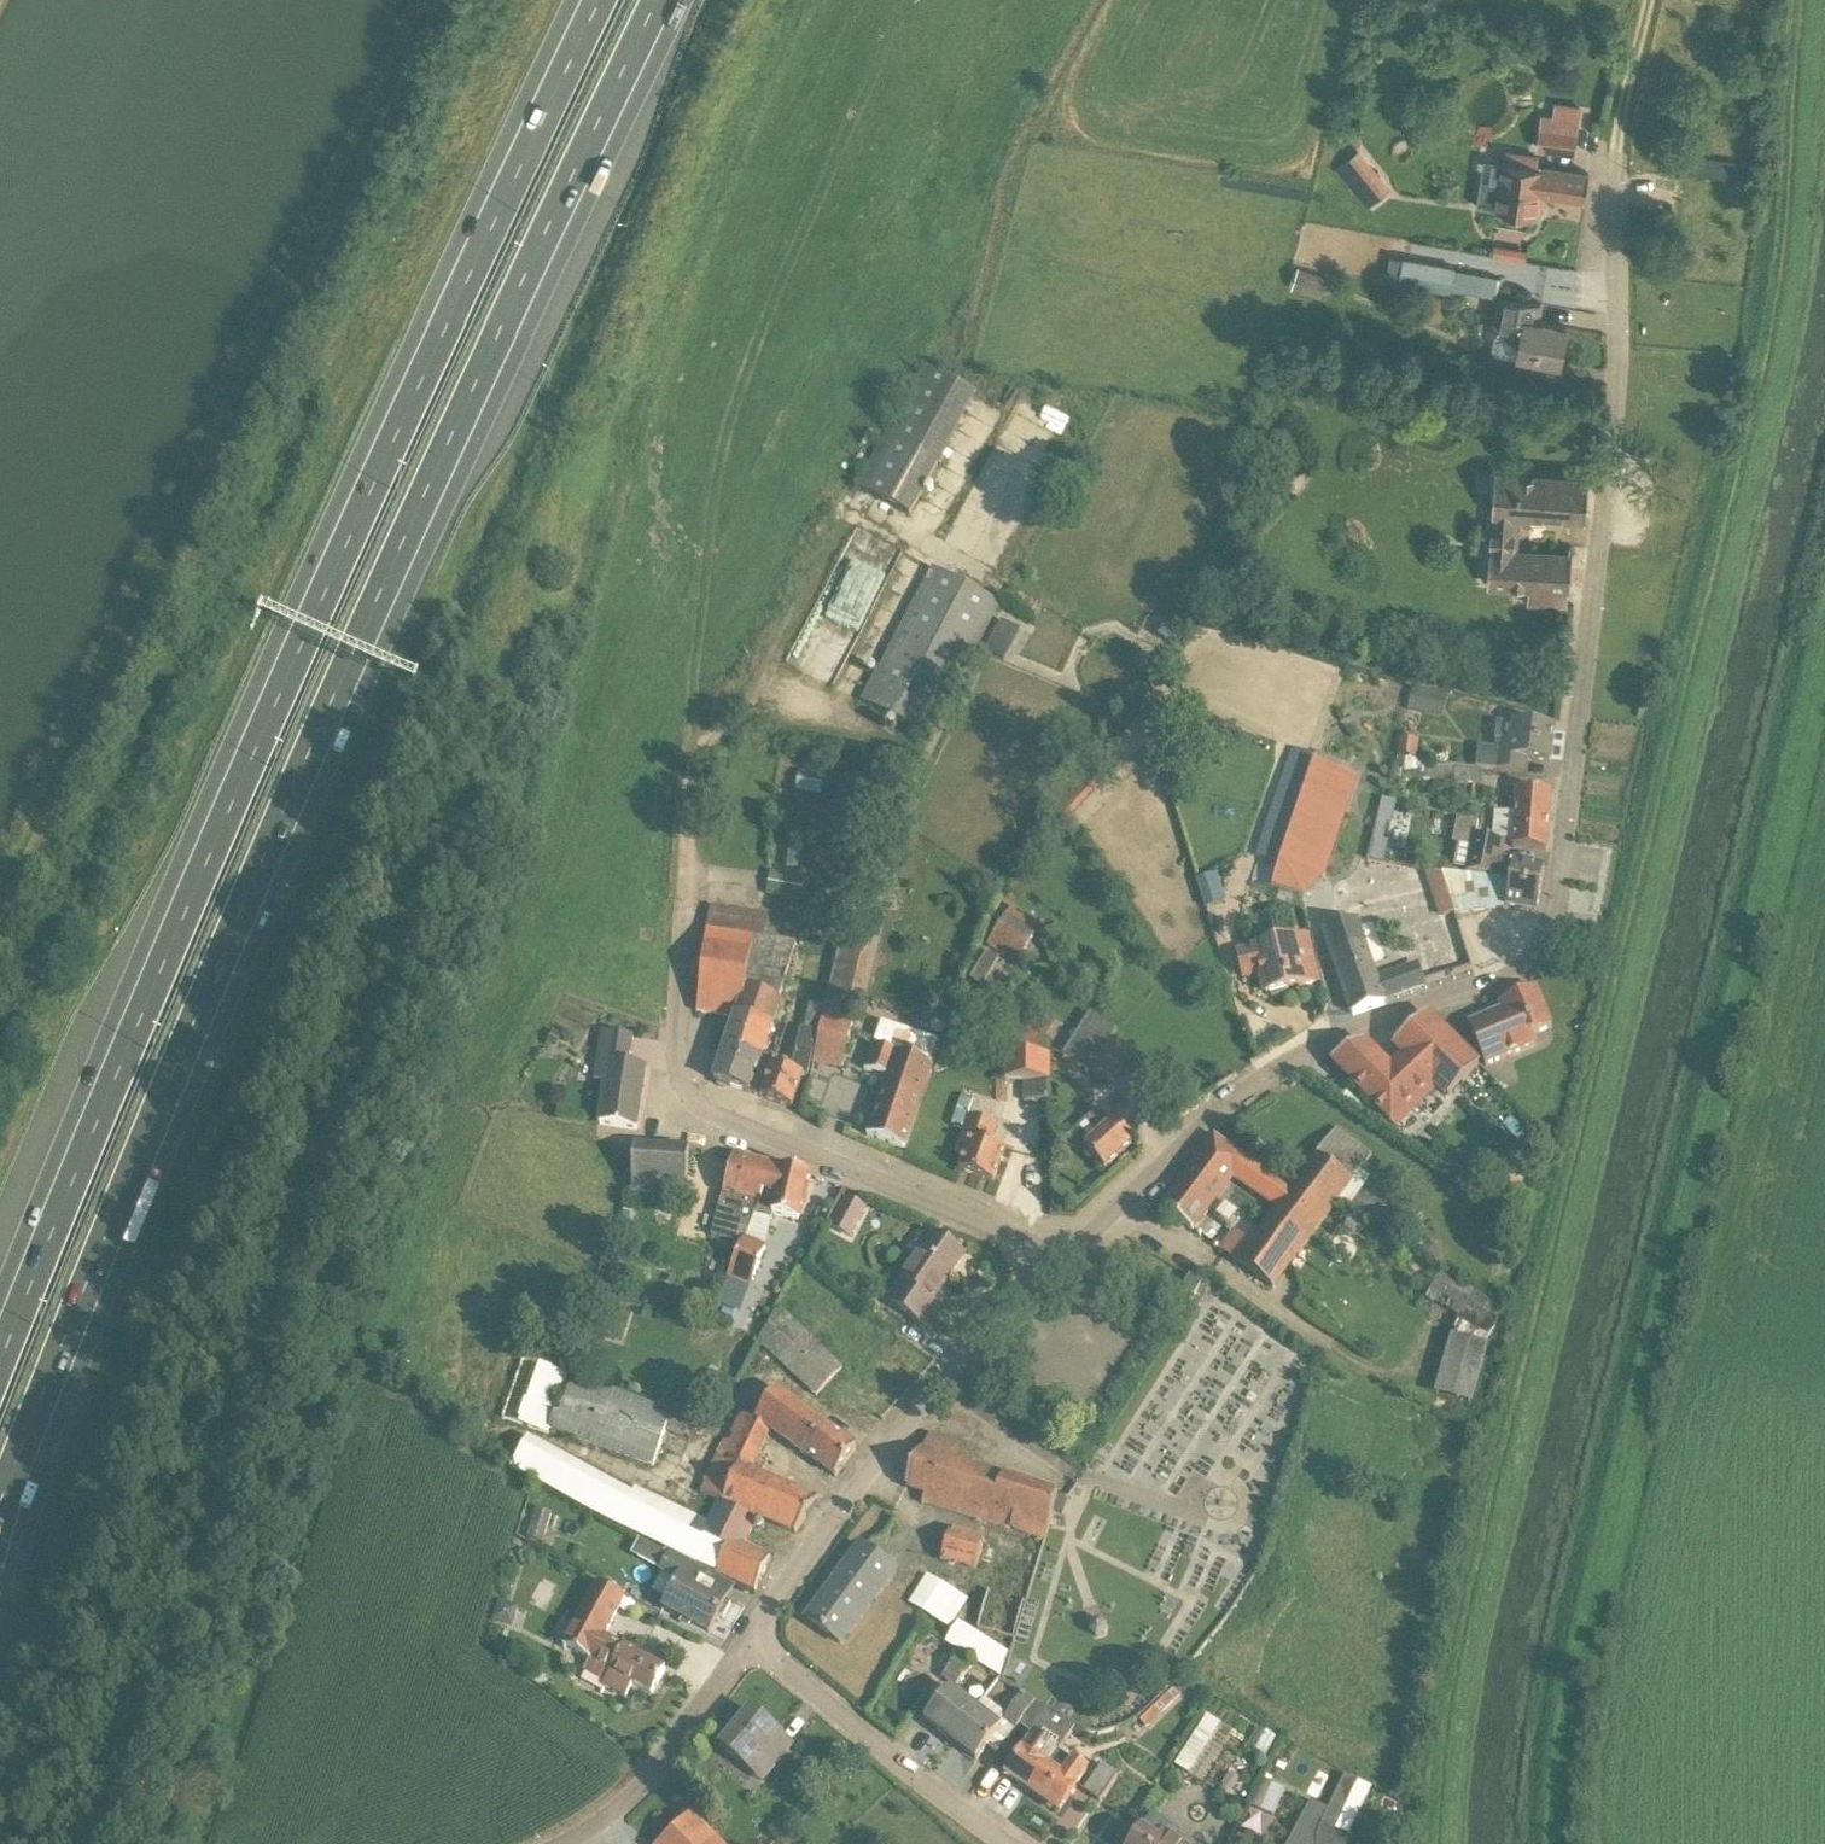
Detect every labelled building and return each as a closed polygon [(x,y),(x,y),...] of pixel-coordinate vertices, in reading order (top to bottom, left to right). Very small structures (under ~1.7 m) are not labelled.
[(1580,110),(1557,107),(1555,119),(1543,117),(1539,149),(1574,154),(1580,110)] [(1530,154),(1504,151),(1496,210),(1537,216),(1541,192),(1586,198),(1589,175),(1528,167),(1530,154)] [(1360,152),(1349,161),(1355,169),(1366,160),(1360,152)] [(1693,158),(1692,177),(1746,180),(1747,161),(1693,158)] [(1374,169),(1362,178),(1377,196),(1382,192),(1384,195),(1390,190),(1374,169)] [(1451,289),(1455,268),(1404,259),(1400,279),(1451,289)] [(1292,290),(1315,297),(1318,286),(1322,275),(1299,268),(1292,290)] [(1538,322),(1541,304),(1499,297),(1493,334),(1519,338),(1516,355),(1560,363),(1566,327),(1538,322)] [(858,490),(909,516),(973,394),(922,367),(858,490)] [(989,480),(1039,497),(1068,413),(1027,399),(1022,411),(1031,414),(1022,440),(1005,434),(989,480)] [(1487,585),(1568,590),(1570,590),(1572,555),(1518,552),(1520,516),(1587,520),(1589,476),(1495,471),(1493,512),(1490,512),(1487,551),(1489,551),(1487,585)] [(864,702),(930,737),(1000,603),(934,568),(864,702)] [(987,652),(989,653),(1006,663),(1006,662),(1017,643),(1022,632),(1023,631),(1003,619),(987,652)] [(1409,710),(1426,714),(1431,691),(1414,687),(1409,710)] [(1529,774),(1531,759),(1553,762),(1557,729),(1498,721),(1495,749),(1480,747),(1477,768),(1529,774)] [(1401,738),(1398,755),(1417,758),(1420,740),(1401,738)] [(1257,856),(1280,864),(1315,760),(1316,756),(1293,748),(1257,856)] [(1280,864),(1272,888),(1305,897),(1327,873),(1359,776),(1315,760),(1280,864)] [(1486,771),(1427,765),(1425,777),(1485,784),(1486,771)] [(821,796),(826,776),(800,771),(795,791),(821,796)] [(871,780),(845,775),(841,795),(866,801),(871,780)] [(1554,793),(1519,789),(1518,801),(1511,801),(1510,812),(1517,813),(1513,849),(1548,852),(1554,793)] [(1369,855),(1387,860),(1391,844),(1400,846),(1412,804),(1385,797),(1369,855)] [(1546,867),(1504,859),(1506,842),(1477,837),(1479,823),(1458,819),(1453,844),(1459,845),(1455,871),(1511,881),(1507,906),(1538,912),(1546,867)] [(1440,917),(1455,912),(1444,874),(1426,870),(1440,917)] [(807,879),(772,873),(769,894),(804,900),(807,879)] [(1218,874),(1197,880),(1207,909),(1228,902),(1218,874)] [(1017,964),(1043,925),(1015,906),(987,945),(1017,964)] [(714,908),(710,932),(697,1012),(736,1018),(737,1015),(775,1027),(776,1027),(785,1001),(781,1000),(798,942),(761,938),(765,916),(714,908)] [(1424,986),(1418,968),(1378,981),(1365,942),(1358,922),(1351,924),(1350,920),(1325,927),(1333,953),(1355,1015),(1386,1004),(1384,999),(1424,986)] [(1313,933),(1257,946),(1238,951),(1244,979),(1264,975),(1268,994),(1324,982),(1313,933)] [(815,1066),(816,1066),(844,1071),(858,1019),(850,1017),(866,951),(843,945),(827,1011),(815,1066)] [(982,989),(1001,959),(989,952),(970,982),(982,989)] [(1551,1028),(1535,990),(1514,999),(1517,1005),(1468,1026),(1485,1066),(1535,1045),(1532,1036),(1551,1028)] [(803,1029),(794,1072),(775,1066),(764,1097),(793,1108),(804,1078),(809,1079),(820,1033),(826,1007),(813,1004),(806,1030),(803,1029)] [(1090,1073),(1111,1042),(1114,1037),(1118,1030),(1093,1014),(1065,1057),(1090,1073)] [(764,1061),(766,1055),(775,1027),(737,1015),(736,1018),(726,1049),(764,1061)] [(1396,1046),(1407,1057),(1393,1070),(1366,1042),(1333,1060),(1400,1131),(1442,1092),(1447,1097),(1479,1066),(1428,1015),(1396,1046)] [(593,1080),(604,1082),(598,1123),(636,1129),(646,1067),(630,1064),(635,1036),(601,1030),(593,1080)] [(562,1036),(553,1031),(547,1044),(556,1048),(562,1036)] [(1113,1088),(1115,1086),(1134,1057),(1111,1042),(1090,1073),(1113,1088)] [(924,1062),(928,1051),(928,1050),(919,1047),(915,1059),(876,1045),(867,1070),(890,1078),(870,1136),(905,1149),(935,1066),(924,1062)] [(775,1066),(778,1059),(766,1055),(764,1061),(726,1049),(716,1081),(764,1097),(775,1066)] [(1005,1082),(1026,1082),(1026,1101),(1050,1101),(1049,1082),(1051,1082),(1051,1057),(1005,1057),(1005,1082)] [(1100,1107),(1070,1137),(1080,1148),(1087,1148),(1107,1169),(1136,1141),(1115,1119),(1113,1121),(1100,1107)] [(991,1144),(997,1126),(971,1116),(960,1148),(968,1151),(962,1171),(995,1183),(1007,1150),(991,1144)] [(1293,1191),(1328,1218),(1375,1154),(1338,1129),(1293,1191)] [(1286,1273),(1293,1265),(1328,1218),(1293,1191),(1217,1138),(1164,1207),(1194,1229),(1232,1178),(1277,1213),(1255,1244),(1231,1237),(1221,1250),(1276,1287),(1286,1273)] [(682,1203),(685,1148),(635,1146),(632,1200),(682,1203)] [(744,1237),(754,1209),(759,1210),(765,1195),(771,1168),(771,1167),(734,1158),(724,1195),(712,1235),(741,1243),(744,1237)] [(765,1195),(759,1210),(798,1220),(810,1175),(784,1168),(783,1171),(771,1168),(765,1195)] [(851,1237),(867,1206),(849,1196),(833,1227),(851,1237)] [(940,1307),(927,1298),(937,1284),(944,1289),(966,1257),(927,1231),(914,1250),(920,1254),(887,1302),(925,1328),(940,1307)] [(744,1237),(741,1243),(729,1276),(752,1284),(766,1245),(744,1237)] [(1505,1308),(1476,1291),(1441,1274),(1427,1300),(1460,1317),(1453,1336),(1436,1395),(1474,1406),(1491,1346),(1488,1346),(1497,1326),(1505,1308)] [(1204,1284),(1191,1277),(1179,1296),(1192,1304),(1204,1284)] [(816,1396),(818,1393),(844,1369),(780,1308),(760,1344),(816,1396)] [(550,1435),(551,1430),(571,1374),(564,1372),(547,1365),(525,1358),(521,1357),(501,1417),(534,1429),(550,1435)] [(672,1412),(571,1374),(551,1430),(652,1467),(664,1433),(672,1412)] [(776,1389),(756,1418),(771,1429),(835,1477),(855,1448),(776,1389)] [(795,1536),(820,1501),(748,1474),(771,1429),(756,1418),(755,1421),(742,1414),(728,1439),(726,1438),(701,1492),(716,1500),(756,1519),(795,1536)] [(746,1546),(756,1519),(716,1500),(707,1522),(637,1488),(634,1492),(530,1437),(511,1467),(510,1469),(534,1481),(620,1527),(672,1551),(685,1557),(704,1567),(755,1590),(771,1558),(746,1546)] [(1055,1512),(1060,1495),(1061,1493),(921,1451),(909,1490),(927,1495),(924,1505),(1046,1542),(1055,1512)] [(1071,1499),(1060,1495),(1055,1512),(1065,1515),(1071,1499)] [(537,1509),(528,1539),(544,1543),(553,1514),(537,1509)] [(977,1573),(977,1571),(987,1540),(951,1529),(942,1564),(977,1573)] [(728,1602),(737,1587),(685,1557),(672,1551),(670,1554),(642,1538),(633,1553),(661,1570),(660,1572),(663,1573),(653,1592),(668,1600),(662,1609),(711,1634),(721,1616),(724,1618),(732,1604),(728,1602)] [(843,1644),(898,1572),(865,1547),(810,1619),(843,1644)] [(952,1629),(971,1601),(930,1575),(911,1603),(952,1629)] [(627,1598),(598,1582),(563,1645),(591,1660),(582,1671),(626,1696),(634,1682),(653,1693),(667,1669),(626,1646),(606,1636),(627,1598)] [(1015,1639),(1029,1599),(994,1586),(979,1626),(1015,1639)] [(1101,1621),(1093,1624),(1092,1633),(1099,1639),(1107,1635),(1108,1626),(1101,1621)] [(1003,1678),(1011,1653),(962,1622),(947,1644),(1003,1678)] [(931,1634),(921,1628),(916,1637),(926,1643),(931,1634)] [(944,1678),(957,1688),(976,1664),(962,1654),(944,1678)] [(1140,1720),(1148,1729),(1191,1687),(1181,1678),(1140,1720)] [(925,1723),(951,1742),(977,1708),(952,1689),(925,1723)] [(1036,1702),(1023,1693),(1003,1721),(1016,1731),(1018,1728),(1036,1702)] [(1031,1738),(1004,1776),(1030,1794),(1032,1792),(1050,1766),(1060,1751),(1059,1751),(1076,1727),(1059,1715),(1038,1703),(1036,1702),(1018,1728),(1031,1738)] [(976,1762),(1003,1727),(977,1708),(951,1742),(976,1762)] [(1180,1765),(1197,1773),(1222,1719),(1205,1711),(1180,1765)] [(763,1781),(793,1746),(779,1734),(776,1738),(749,1715),(722,1747),(763,1781)] [(1032,1792),(1030,1794),(1060,1815),(1091,1771),(1090,1771),(1075,1760),(1074,1759),(1063,1775),(1063,1776),(1051,1767),(1050,1766),(1032,1792)] [(1102,1764),(1084,1791),(1100,1801),(1118,1774),(1102,1764)] [(1326,1813),(1317,1833),(1317,1843),(1349,1843),(1350,1836),(1338,1830),(1362,1781),(1345,1774),(1326,1813)] [(1264,1779),(1252,1806),(1274,1816),(1286,1789),(1264,1779)] [(1317,1833),(1326,1813),(1310,1805),(1289,1843),(1317,1843),(1317,1833)] [(694,1815),(664,1843),(723,1843),(694,1815)] [(1144,1833),(1137,1843),(1160,1843),(1144,1833)]
